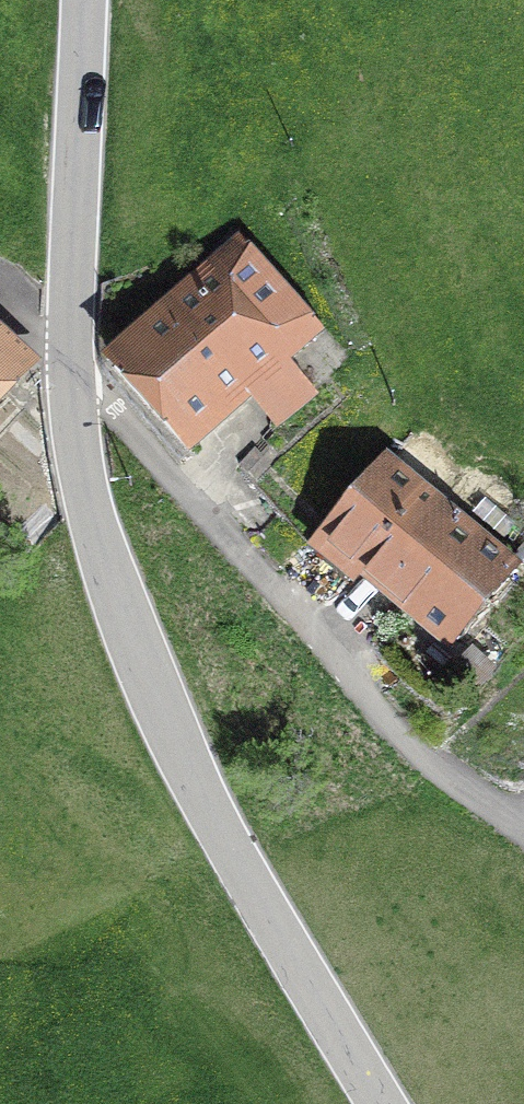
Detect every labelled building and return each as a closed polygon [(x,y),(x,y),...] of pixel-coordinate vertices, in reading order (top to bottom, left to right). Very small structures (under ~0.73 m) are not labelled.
[(247,394),(276,426),(311,393),(282,361),(309,337),(228,248),(198,275),(206,284),(110,371),(186,455),(193,450),(180,436),(226,395),(236,405),(247,394)] [(19,368),(0,351),(0,389),(19,368)] [(381,466),(309,555),(344,584),(354,572),(446,648),(509,573),(381,466)]
